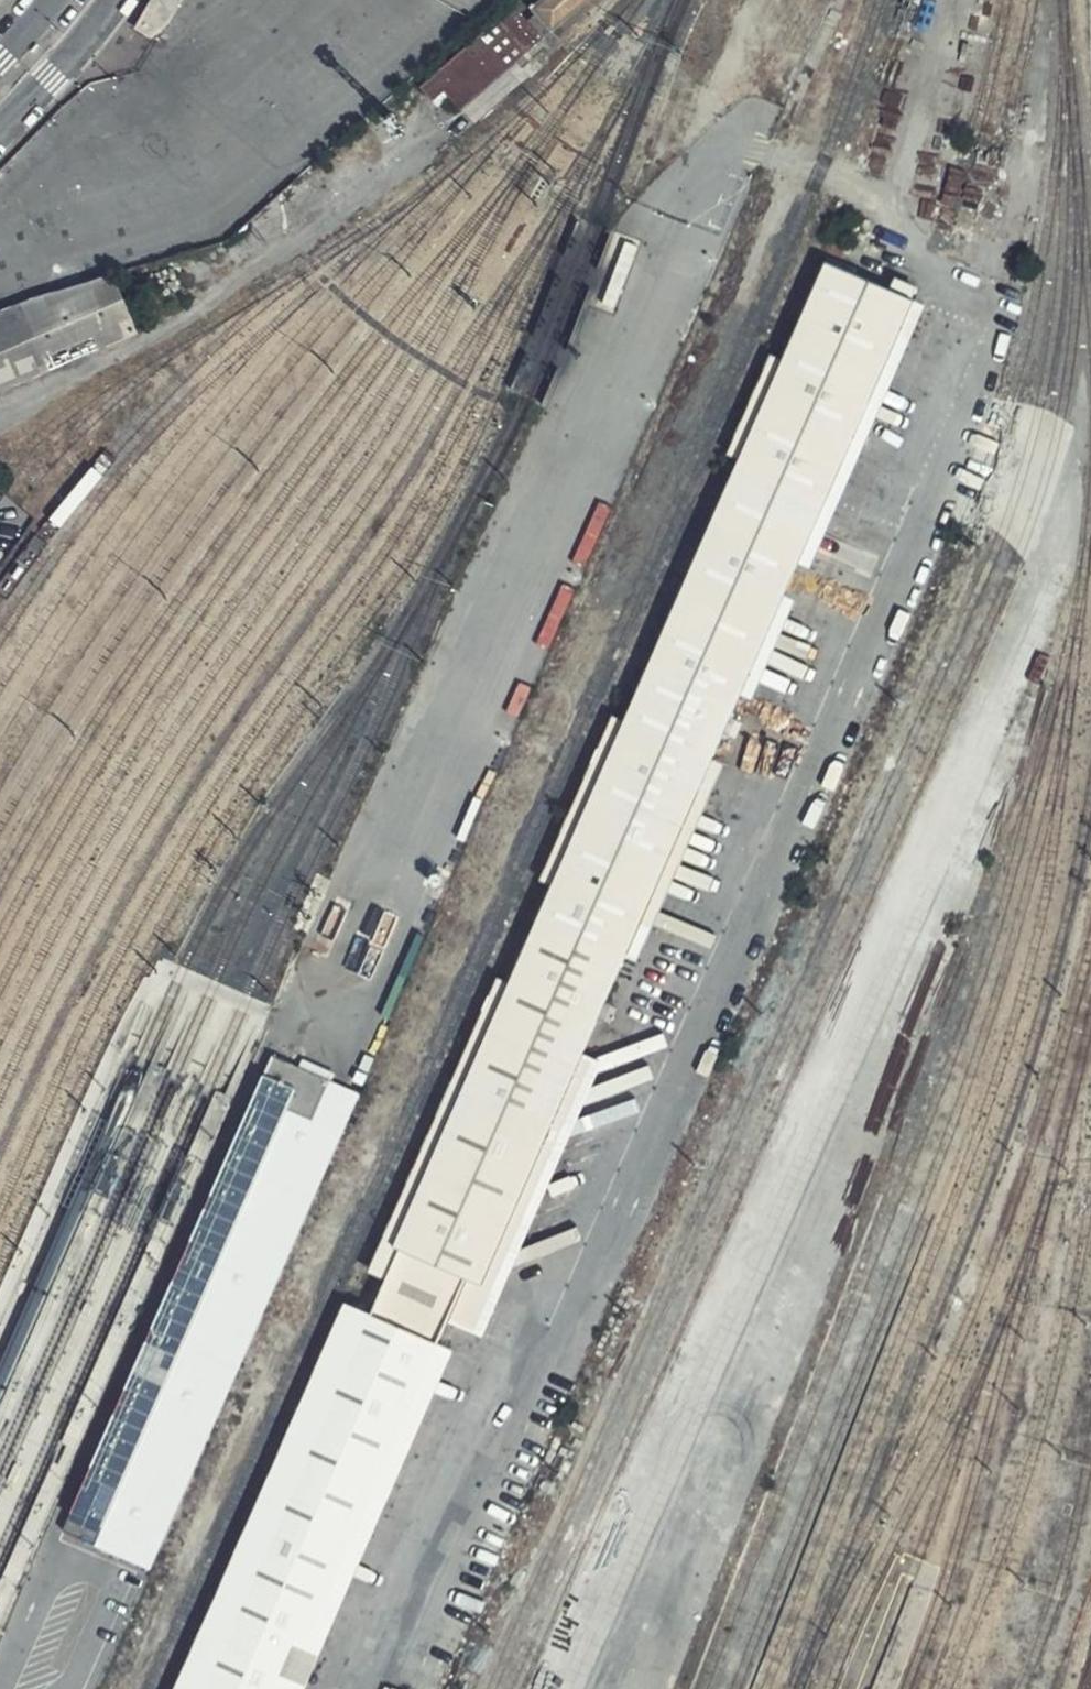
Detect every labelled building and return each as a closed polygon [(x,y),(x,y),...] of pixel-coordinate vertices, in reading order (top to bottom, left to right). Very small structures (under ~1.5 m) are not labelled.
[(137,23),(155,31),(171,19),(181,0),(151,0),(137,23)] [(574,0),(507,0),(418,79),(430,93),(442,82),(460,101),(574,0)] [(827,261),(783,359),(771,354),(727,455),(739,460),(625,720),(613,715),(541,879),(553,884),(511,981),(499,976),(370,1271),(387,1278),(372,1311),(345,1299),(174,1688),(306,1688),(454,1350),(439,1343),(449,1321),(485,1337),(605,1061),(585,1053),(628,956),(639,961),(725,764),(714,759),(742,694),(753,699),(797,600),(786,595),(800,563),(810,568),(926,304),(827,261)] [(130,330),(107,274),(0,314),(0,387),(130,330)] [(360,1094),(272,1055),(64,1530),(152,1569),(360,1094)]
